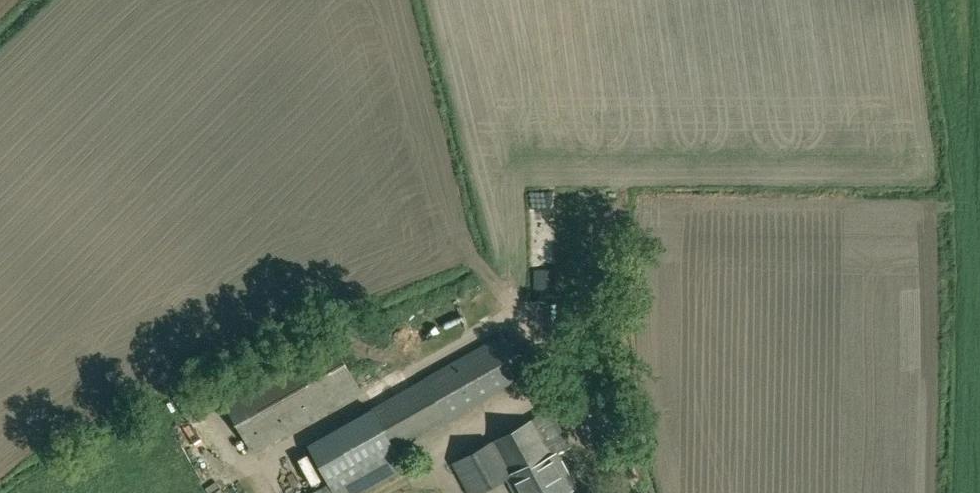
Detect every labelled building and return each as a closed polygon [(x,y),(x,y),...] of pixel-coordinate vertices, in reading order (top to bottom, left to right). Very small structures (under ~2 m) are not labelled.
[(371,407),(372,410),(394,450),(525,373),(502,331),(371,407)] [(363,391),(330,333),(220,393),(252,453),(363,391)] [(454,462),(471,492),(477,492),(507,477),(556,451),(570,444),(550,408),(454,462)] [(507,477),(515,492),(564,492),(575,487),(556,451),(507,477)]
